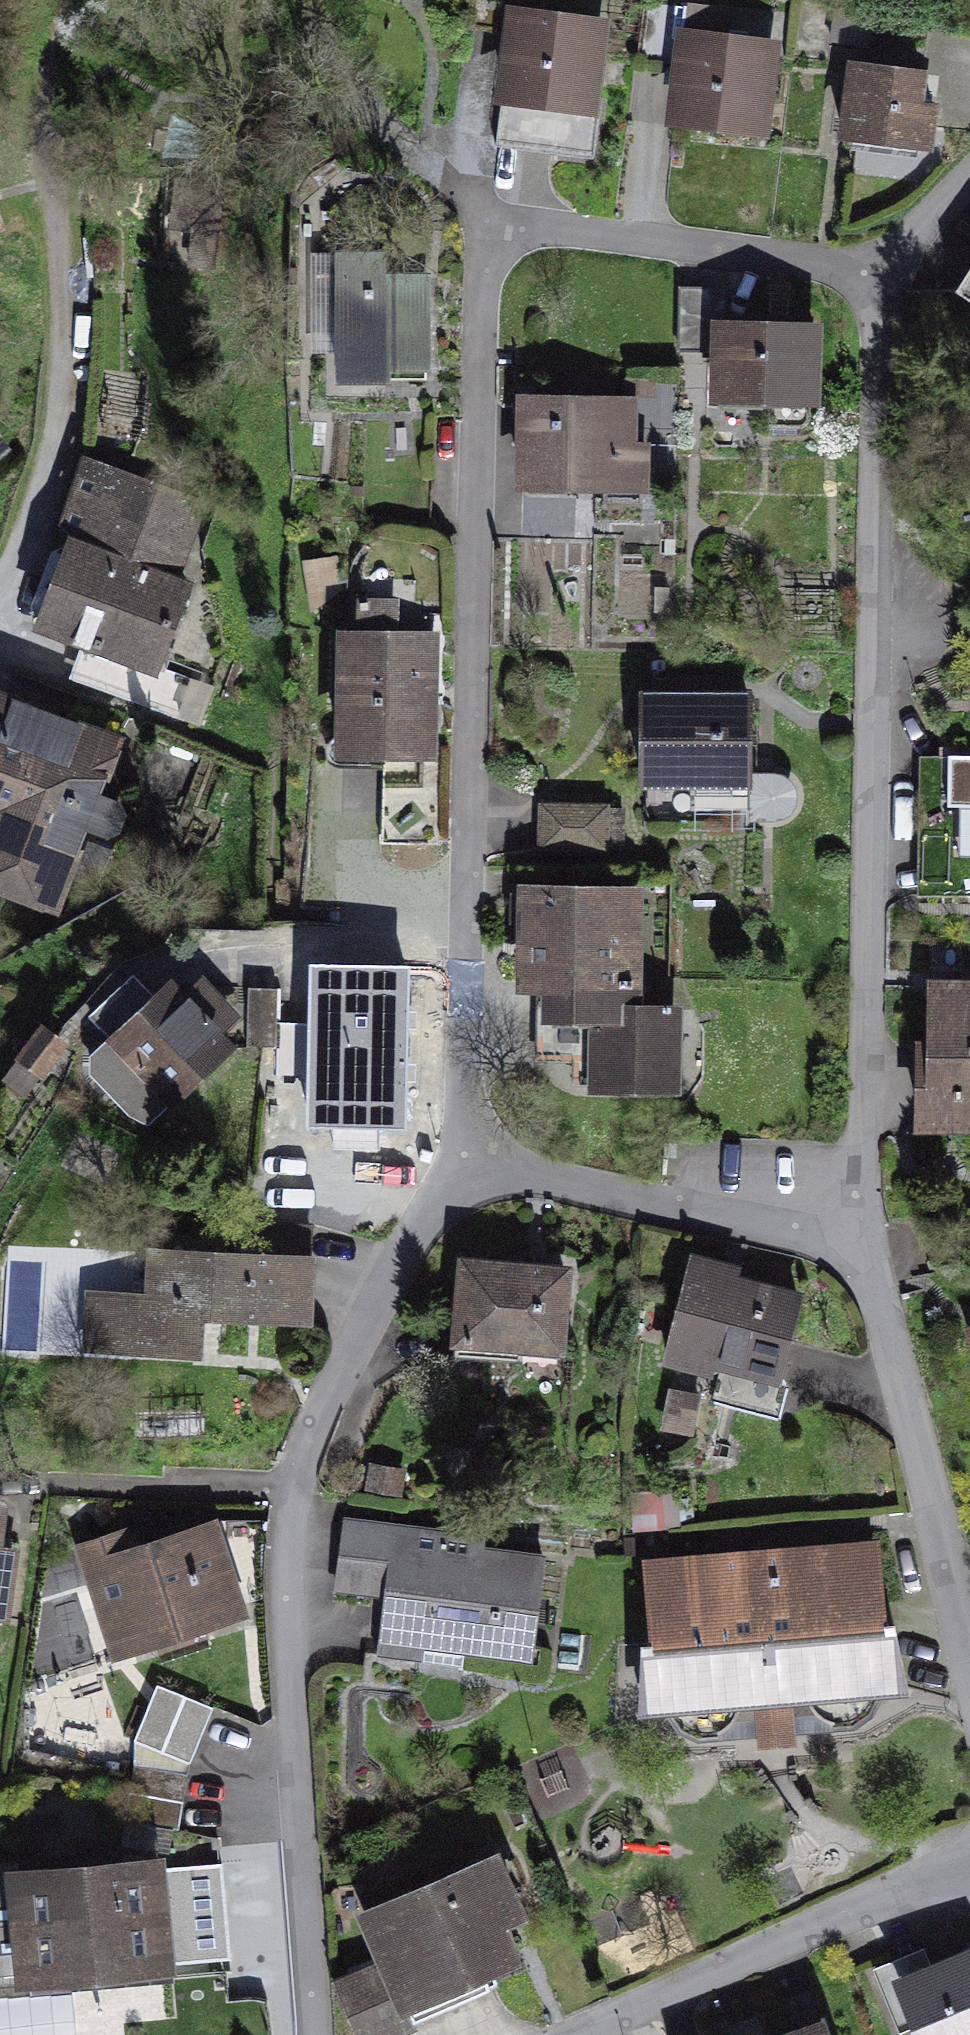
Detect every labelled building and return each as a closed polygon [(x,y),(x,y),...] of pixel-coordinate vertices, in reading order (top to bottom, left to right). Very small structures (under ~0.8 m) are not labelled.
[(468,27),(504,33),(509,0),(472,0),(468,27)] [(727,13),(646,3),(639,63),(669,67),(667,77),(683,79),(679,117),(760,126),(769,52),(723,47),(727,13)] [(544,9),(518,6),(508,96),(558,101),(552,155),(595,160),(601,108),(591,107),(599,31),(542,24),(544,9)] [(924,75),(854,67),(846,139),(930,149),(935,108),(920,106),(924,75)] [(180,179),(174,230),(220,236),(225,185),(180,179)] [(341,256),(342,381),(387,381),(387,369),(427,369),(427,280),(383,280),(383,256),(341,256)] [(957,294),(969,303),(969,273),(957,294)] [(727,292),(680,291),(679,353),(721,353),(720,406),(768,406),(768,397),(811,398),(813,320),(727,319),(727,292)] [(576,404),(526,404),(526,485),(606,486),(606,501),(644,501),(645,445),(629,444),(630,404),(599,404),(599,389),(576,389),(576,404)] [(201,507),(115,475),(87,549),(72,543),(40,628),(155,672),(187,587),(173,582),(201,507)] [(431,635),(347,633),(344,752),(428,754),(431,635)] [(679,699),(644,699),(644,781),(749,782),(749,700),(713,700),(713,680),(679,680),(679,699)] [(0,699),(0,885),(56,905),(84,827),(98,834),(109,833),(117,827),(121,818),(119,807),(112,800),(97,796),(115,742),(0,699)] [(782,779),(759,779),(758,818),(781,817),(790,810),(794,796),(788,783),(782,779)] [(606,849),(606,808),(543,808),(543,848),(606,849)] [(638,900),(515,899),(515,915),(530,915),(529,980),(546,980),(546,1055),(582,1055),(582,1086),(675,1087),(676,1014),(637,1013),(638,900)] [(405,973),(314,971),(314,989),(312,1123),(403,1124),(405,973)] [(185,1001),(170,985),(96,1056),(94,1073),(112,1094),(129,1094),(147,1077),(174,1104),(232,1050),(213,1030),(230,1014),(202,984),(185,1001)] [(936,989),(936,1050),(924,1050),(924,1126),(969,1126),(969,989),(936,989)] [(250,991),(249,1045),(275,1045),(275,991),(250,991)] [(44,1032),(9,1076),(29,1091),(63,1047),(44,1032)] [(153,1300),(97,1297),(95,1351),(197,1355),(199,1317),(310,1322),(312,1259),(155,1252),(153,1300)] [(503,1267),(465,1264),(458,1356),(520,1361),(522,1347),(558,1350),(565,1273),(529,1270),(530,1257),(504,1254),(503,1267)] [(723,1273),(690,1264),(666,1356),(711,1367),(713,1358),(780,1375),(799,1304),(720,1283),(723,1273)] [(374,1465),(372,1485),(404,1489),(406,1469),(374,1465)] [(636,1504),(636,1527),(665,1528),(666,1505),(636,1504)] [(404,1526),(346,1520),(339,1573),(387,1578),(378,1654),(424,1660),(426,1642),(535,1655),(546,1565),(477,1557),(479,1540),(403,1531),(404,1526)] [(237,1611),(210,1531),(132,1557),(124,1535),(85,1548),(119,1650),(237,1611)] [(872,1551),(652,1567),(660,1644),(650,1644),(648,1707),(673,1707),(681,1725),(698,1733),(717,1734),(732,1723),(820,1716),(839,1725),(860,1718),(872,1705),(875,1689),(902,1688),(889,1624),(879,1626),(872,1551)] [(3,1620),(10,1568),(0,1567),(0,1620),(3,1620)] [(212,1709),(158,1686),(134,1741),(189,1764),(212,1709)] [(135,1767),(125,1821),(180,1831),(190,1777),(135,1767)] [(0,1865),(0,1973),(71,1967),(73,1983),(121,1979),(120,1963),(159,1959),(151,1870),(82,1876),(80,1858),(0,1865)] [(496,1861),(366,1916),(386,1964),(338,1985),(359,2034),(381,2034),(496,1986),(488,1968),(514,1957),(499,1923),(519,1915),(496,1861)] [(905,1984),(926,2034),(969,2034),(969,1957),(905,1984)] [(789,2034),(829,2034),(825,2022),(789,2034)]
